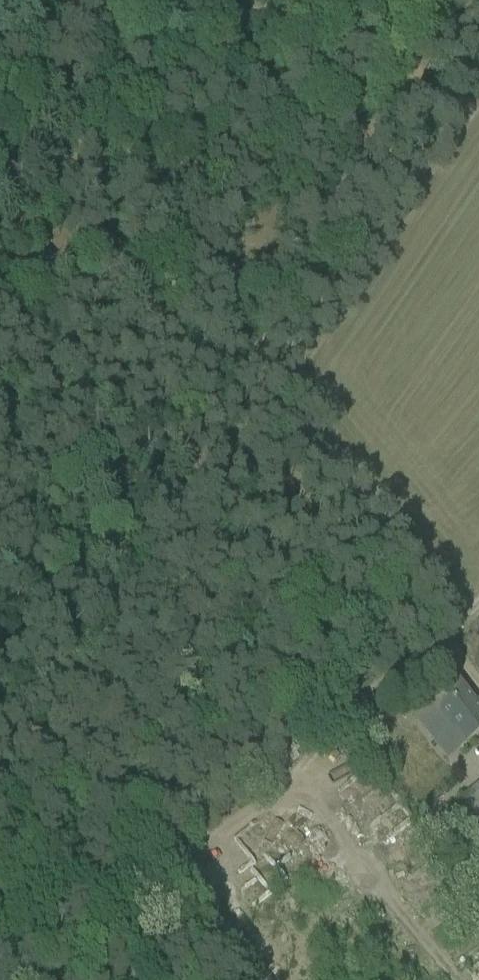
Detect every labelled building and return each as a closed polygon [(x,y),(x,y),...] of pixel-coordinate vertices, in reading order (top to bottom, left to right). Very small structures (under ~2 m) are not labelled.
[(458,683),(434,701),(452,724),(444,730),(460,750),(478,736),(478,703),(475,707),(458,683)] [(349,791),(357,804),(383,790),(376,777),(349,791)] [(461,799),(478,823),(478,786),(461,799)]
